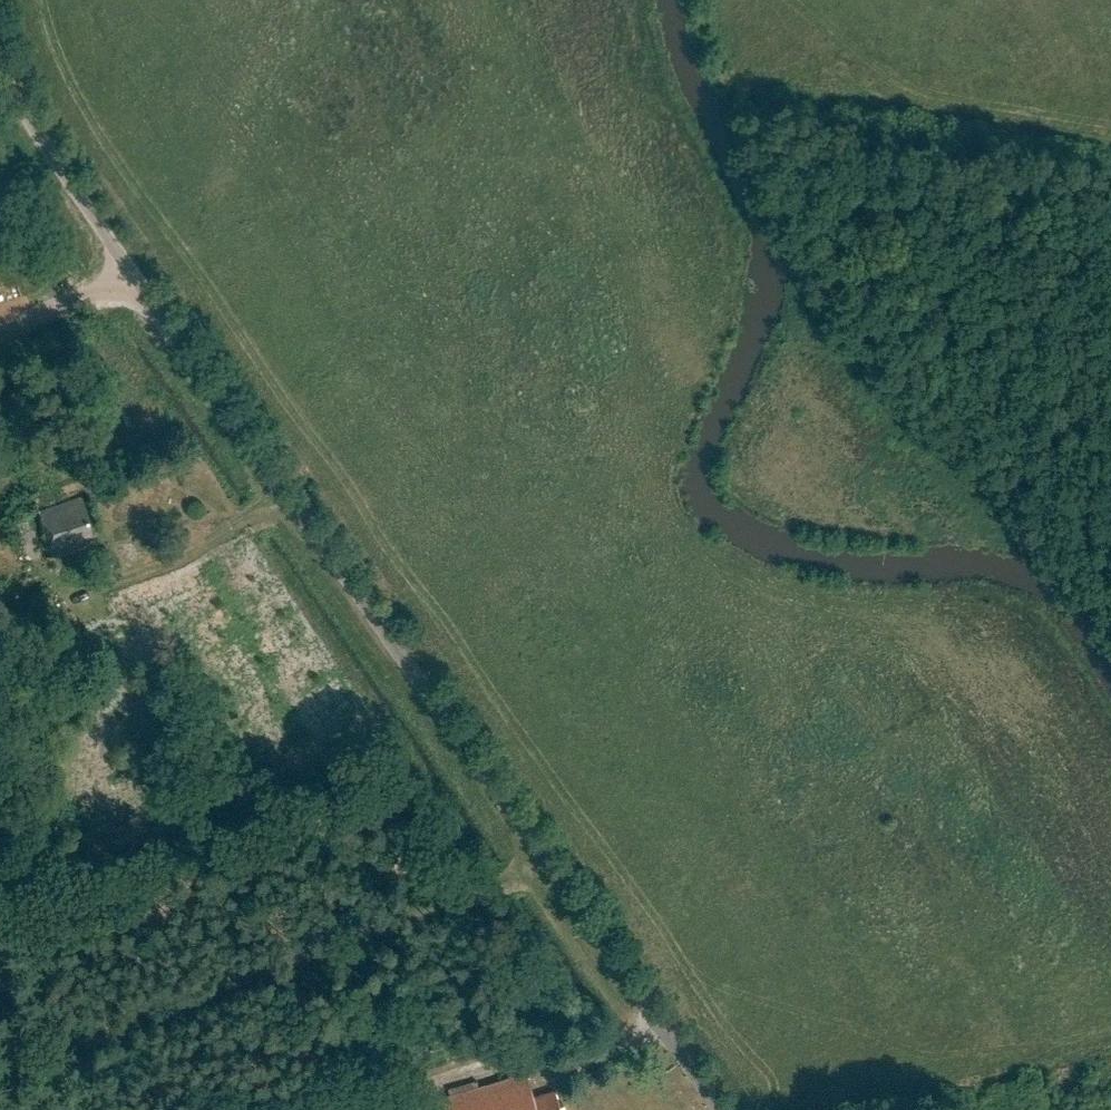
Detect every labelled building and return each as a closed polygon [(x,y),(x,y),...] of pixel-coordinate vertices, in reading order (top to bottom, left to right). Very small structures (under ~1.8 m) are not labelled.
[(86,536),(94,534),(81,497),(38,511),(53,556),(88,545),(86,536)] [(438,1098),(441,1109),(565,1109),(559,1089),(538,1095),(531,1071),(438,1098)]
